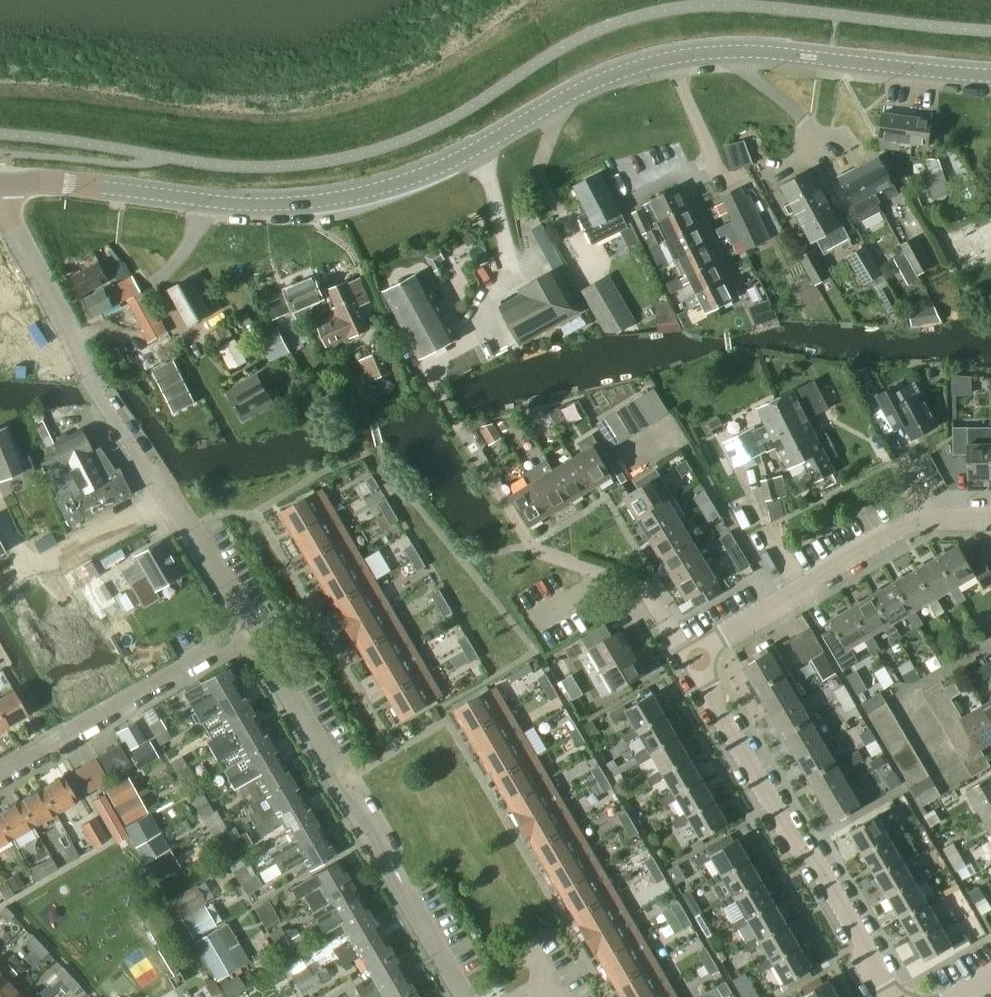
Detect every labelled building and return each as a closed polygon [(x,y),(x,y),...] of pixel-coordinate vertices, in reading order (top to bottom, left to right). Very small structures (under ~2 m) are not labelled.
[(880,136),(880,137),(881,137),(880,143),(880,145),(880,146),(900,148),(901,139),(911,140),(912,140),(915,116),(883,111),(882,111),(881,124),(880,135),(880,136)] [(911,140),(911,145),(916,145),(916,141),(930,143),(932,118),(915,116),(912,140),(911,140)] [(880,155),(860,166),(873,193),(876,192),(884,188),(889,198),(900,193),(894,183),(895,183),(880,155)] [(873,193),(860,166),(839,177),(853,204),(862,220),(882,210),(879,203),(881,201),(876,192),(873,193)] [(781,185),(812,241),(812,240),(814,244),(818,241),(824,252),(842,242),(846,249),(852,245),(811,169),(781,185)] [(942,170),(931,174),(926,176),(934,199),(949,194),(944,182),(946,181),(942,170)] [(580,216),(593,243),(626,225),(600,173),(575,186),(588,212),(580,216)] [(975,184),(962,191),(967,201),(980,194),(975,184)] [(655,207),(661,219),(662,219),(688,206),(678,187),(652,200),(644,204),(648,211),(655,207)] [(742,188),(722,197),(739,234),(759,225),(745,196),(742,188)] [(723,204),(715,208),(719,216),(727,211),(723,204)] [(664,225),(670,237),(671,238),(697,225),(688,206),(662,219),(661,219),(654,223),(657,229),(664,225)] [(641,208),(632,212),(643,234),(653,230),(641,208)] [(944,238),(954,253),(973,240),(980,250),(990,242),(990,239),(982,225),(973,230),(969,223),(944,238)] [(468,246),(483,239),(476,225),(461,233),(468,246)] [(674,243),(680,256),(706,243),(697,225),(671,238),(670,237),(663,241),(666,247),(674,243)] [(643,234),(654,258),(664,253),(653,230),(643,234)] [(915,237),(901,245),(918,275),(932,267),(915,237)] [(741,241),(733,244),(738,254),(745,250),(741,241)] [(683,262),(689,275),(715,261),(706,243),(680,256),(672,260),(675,266),(683,262)] [(866,246),(848,257),(864,283),(881,273),(866,246)] [(445,260),(438,249),(425,256),(434,272),(444,266),(442,262),(445,260)] [(802,257),(817,284),(831,276),(816,249),(802,257)] [(654,258),(660,270),(670,265),(664,253),(654,258)] [(73,276),(83,294),(116,277),(112,269),(107,258),(73,276)] [(692,281),(698,293),(724,280),(715,261),(689,275),(682,279),(685,285),(692,281)] [(524,293),(501,305),(521,343),(581,310),(558,268),(521,288),(524,293)] [(384,290),(420,357),(457,337),(421,270),(384,290)] [(114,283),(85,299),(94,316),(123,301),(127,299),(129,298),(132,303),(144,296),(132,274),(114,283)] [(197,290),(206,285),(200,274),(191,279),(190,277),(170,289),(191,325),(211,313),(197,290)] [(314,275),(284,288),(294,310),(297,318),(310,312),(307,305),(314,302),(324,297),(314,275)] [(583,290),(606,332),(622,329),(634,322),(608,275),(583,290)] [(319,327),(326,345),(345,337),(345,339),(368,329),(368,328),(358,305),(370,300),(360,278),(349,283),(348,281),(328,289),(337,308),(333,309),(337,319),(319,327)] [(666,283),(671,293),(682,288),(677,278),(666,283)] [(695,329),(721,316),(717,307),(734,299),(724,280),(698,293),(686,299),(690,308),(678,314),(685,327),(695,329)] [(8,299),(8,297),(6,298),(0,283),(0,302),(8,299)] [(132,303),(130,304),(144,329),(142,330),(148,342),(167,332),(161,319),(158,321),(144,296),(132,303)] [(280,298),(265,304),(269,316),(284,310),(280,298)] [(0,302),(0,368),(32,354),(8,299),(0,302)] [(669,301),(655,303),(657,324),(679,323),(676,316),(669,301)] [(750,307),(756,325),(775,318),(769,301),(750,307)] [(907,311),(910,329),(941,322),(934,306),(907,311)] [(218,347),(230,370),(247,361),(235,339),(218,347)] [(385,351),(391,363),(402,358),(396,346),(385,351)] [(117,348),(110,352),(114,359),(122,355),(117,348)] [(390,373),(381,351),(359,361),(368,382),(390,373)] [(146,359),(135,365),(139,372),(161,359),(157,352),(154,354),(146,358),(146,359)] [(153,370),(174,413),(195,402),(174,360),(153,370)] [(228,393),(242,418),(272,401),(257,376),(228,393)] [(772,437),(788,469),(804,460),(815,481),(830,474),(822,460),(820,461),(816,454),(824,450),(818,440),(814,430),(810,423),(808,418),(827,408),(814,381),(794,391),(793,391),(757,409),(765,425),(772,437)] [(898,385),(878,395),(896,430),(906,425),(913,439),(938,426),(922,394),(907,402),(898,385)] [(654,389),(644,395),(660,421),(669,415),(654,389)] [(332,393),(319,401),(325,413),(339,405),(332,393)] [(644,395),(634,400),(650,427),(660,421),(644,395)] [(311,396),(300,402),(309,419),(320,412),(311,396)] [(634,400),(624,406),(640,432),(650,427),(634,400)] [(624,406),(615,412),(630,438),(640,432),(624,406)] [(558,407),(548,413),(555,425),(565,419),(558,407)] [(541,424),(551,419),(546,410),(536,416),(541,424)] [(31,416),(35,424),(40,421),(41,421),(42,420),(44,419),(40,412),(31,416)] [(615,412),(605,417),(621,444),(630,438),(615,412)] [(621,444),(605,417),(598,422),(596,423),(612,449),(621,444)] [(34,424),(45,447),(52,443),(42,420),(41,421),(40,421),(35,424),(34,424)] [(503,432),(511,427),(507,420),(499,425),(503,432)] [(19,471),(21,477),(34,472),(27,455),(20,458),(7,425),(0,428),(0,478),(19,471)] [(494,425),(479,428),(490,446),(502,439),(494,425)] [(755,430),(754,428),(723,443),(735,466),(765,451),(761,443),(772,437),(765,425),(755,430)] [(988,428),(965,428),(958,428),(954,430),(955,455),(966,455),(968,454),(969,479),(990,479),(990,428),(988,428)] [(40,463),(56,496),(54,497),(68,526),(129,495),(132,494),(118,467),(114,469),(99,446),(95,449),(89,437),(84,439),(80,429),(67,435),(66,432),(54,437),(56,441),(52,443),(45,447),(50,457),(40,463)] [(584,452),(574,458),(593,489),(616,475),(593,436),(580,444),(584,452)] [(574,458),(553,470),(553,471),(572,502),(593,489),(574,458)] [(526,472),(532,483),(533,482),(552,513),(572,502),(553,471),(553,470),(547,459),(526,472)] [(676,466),(682,477),(692,471),(693,470),(686,459),(676,466)] [(639,489),(626,497),(638,518),(674,496),(657,468),(634,481),(639,489)] [(373,476),(365,480),(371,491),(380,486),(373,476)] [(779,497),(778,498),(772,478),(761,481),(766,501),(767,501),(771,522),(783,516),(779,497)] [(533,482),(532,483),(512,495),(531,526),(552,513),(533,482)] [(281,512),(295,536),(336,512),(322,488),(281,512)] [(695,497),(701,507),(702,507),(712,501),(706,491),(695,497)] [(638,518),(650,538),(686,516),(674,496),(638,518)] [(386,498),(378,503),(385,514),(393,509),(386,498)] [(702,507),(701,507),(707,516),(717,510),(712,501),(702,507)] [(393,509),(385,514),(391,525),(399,520),(393,509)] [(295,536),(308,559),(349,534),(336,512),(295,536)] [(650,538),(662,558),(692,540),(681,520),(686,517),(686,516),(650,538)] [(720,538),(726,547),(736,541),(730,531),(720,538)] [(308,559),(321,581),(363,557),(349,534),(308,559)] [(662,558),(674,579),(704,560),(692,540),(662,558)] [(138,562),(121,572),(129,586),(141,607),(158,597),(154,590),(180,575),(160,541),(134,556),(138,562)] [(736,541),(726,547),(740,571),(750,565),(736,541)] [(413,544),(405,548),(411,560),(420,555),(413,544)] [(938,558),(955,587),(951,589),(960,604),(967,600),(958,585),(976,575),(979,580),(990,573),(990,572),(981,554),(968,561),(959,545),(938,558)] [(420,555),(411,560),(418,571),(426,566),(420,555)] [(321,581),(335,604),(376,580),(363,557),(321,581)] [(938,558),(916,571),(933,600),(930,602),(938,617),(945,612),(937,598),(951,589),(955,587),(938,558)] [(674,579),(686,600),(690,598),(696,608),(722,592),(716,582),(717,581),(704,560),(674,579)] [(916,571),(894,583),(912,613),(908,615),(916,629),(924,624),(916,610),(930,602),(933,600),(916,571)] [(335,604),(348,627),(389,603),(376,580),(335,604)] [(55,581),(48,585),(52,592),(58,589),(55,581)] [(894,583),(873,595),(890,625),(887,627),(895,641),(903,637),(894,623),(908,615),(912,613),(894,583)] [(42,586),(35,590),(41,600),(48,595),(42,586)] [(431,594),(438,605),(446,600),(439,589),(431,594)] [(873,595),(852,608),(869,638),(865,640),(874,654),(881,649),(873,635),(887,627),(890,625),(873,595)] [(446,600),(438,605),(444,616),(452,612),(446,600)] [(0,607),(0,611),(5,619),(16,612),(9,601),(0,607)] [(348,627),(361,650),(403,626),(389,603),(348,627)] [(869,638),(852,608),(830,621),(842,642),(834,647),(846,669),(860,661),(852,647),(865,640),(869,638)] [(361,650),(375,673),(416,648),(403,626),(361,650)] [(790,639),(805,664),(824,652),(825,651),(811,627),(790,639)] [(79,638),(98,673),(114,664),(95,628),(79,638)] [(590,650),(602,671),(633,653),(621,631),(611,637),(606,629),(588,640),(593,648),(590,650)] [(458,640),(465,651),(473,646),(466,635),(458,640)] [(75,639),(59,647),(79,684),(95,675),(75,639)] [(473,646),(465,651),(471,662),(479,657),(473,646)] [(375,673),(388,695),(429,671),(416,648),(375,673)] [(771,713),(803,695),(775,648),(743,667),(771,713)] [(55,649),(41,657),(63,695),(76,687),(55,649)] [(633,653),(602,671),(615,692),(646,674),(633,653)] [(538,659),(532,659),(539,671),(543,669),(538,659)] [(530,662),(509,675),(512,681),(533,668),(530,662)] [(987,664),(976,670),(982,680),(990,675),(990,671),(987,664)] [(195,711),(238,686),(227,667),(200,683),(199,680),(184,689),(185,691),(184,692),(195,711)] [(429,671),(388,695),(402,719),(443,695),(429,671)] [(546,674),(538,678),(545,689),(553,685),(546,674)] [(562,683),(566,690),(577,683),(574,677),(562,683)] [(924,693),(929,702),(947,691),(946,688),(942,682),(924,693)] [(946,688),(947,691),(951,698),(962,692),(956,682),(946,688)] [(577,683),(566,690),(572,701),(584,694),(577,683)] [(553,685),(545,689),(551,701),(559,696),(553,685)] [(834,691),(840,702),(850,696),(844,685),(834,691)] [(195,711),(190,714),(195,722),(201,722),(206,729),(249,705),(238,686),(195,711)] [(455,710),(469,734),(510,709),(496,686),(455,710)] [(0,698),(0,716),(6,727),(27,715),(14,690),(0,698)] [(947,691),(929,702),(935,711),(953,701),(951,698),(947,691)] [(862,703),(868,713),(886,701),(881,692),(862,703)] [(636,727),(638,731),(665,715),(653,693),(626,709),(624,706),(609,714),(613,721),(628,713),(636,727)] [(850,696),(840,702),(847,714),(857,708),(850,696)] [(811,720),(798,698),(771,713),(784,735),(811,720)] [(892,711),(886,701),(868,713),(874,722),(892,711)] [(935,711),(940,721),(958,709),(953,701),(935,711)] [(990,719),(990,701),(983,705),(990,719)] [(205,742),(212,752),(235,738),(260,723),(249,705),(206,729),(211,739),(205,742)] [(980,748),(981,749),(990,743),(990,719),(983,705),(962,717),(964,719),(969,729),(975,738),(980,748)] [(469,734),(482,756),(523,732),(510,709),(469,734)] [(940,721),(946,730),(964,719),(962,717),(958,709),(940,721)] [(874,722),(879,731),(898,720),(892,711),(874,722)] [(665,715),(638,731),(636,727),(622,736),(626,743),(640,735),(649,749),(651,752),(678,737),(665,715)] [(573,719),(564,724),(571,735),(579,730),(573,719)] [(946,730),(951,739),(969,729),(964,719),(946,730)] [(149,727),(154,735),(165,729),(160,720),(149,727)] [(824,742),(811,720),(784,735),(798,758),(824,742)] [(879,731),(885,741),(903,730),(898,720),(879,731)] [(227,767),(244,757),(270,742),(260,723),(235,738),(212,752),(218,761),(222,758),(227,767)] [(134,724),(116,734),(127,752),(144,741),(134,724)] [(165,729),(154,735),(159,744),(171,738),(165,729)] [(859,735),(866,747),(876,741),(869,729),(859,735)] [(951,739),(957,749),(975,738),(969,729),(951,739)] [(579,730),(571,735),(577,746),(586,742),(579,730)] [(903,730),(885,741),(890,750),(908,739),(903,730)] [(482,756),(495,779),(537,755),(523,732),(482,756)] [(649,749),(634,757),(638,764),(639,764),(648,778),(662,770),(664,773),(690,758),(678,737),(651,752),(649,749)] [(957,749),(962,759),(980,748),(975,738),(957,749)] [(147,739),(127,752),(136,768),(157,756),(147,739)] [(908,739),(890,750),(895,759),(914,748),(908,739)] [(876,741),(866,747),(872,757),(882,751),(876,741)] [(234,789),(238,786),(238,785),(281,760),(270,742),(244,757),(227,767),(223,770),(234,789)] [(836,764),(824,742),(798,758),(811,780),(836,764)] [(98,756),(108,775),(130,763),(119,743),(98,756)] [(920,758),(914,748),(895,759),(901,769),(920,758)] [(980,748),(962,759),(968,767),(985,757),(981,749),(980,748)] [(165,756),(175,773),(187,766),(177,749),(165,756)] [(853,766),(865,760),(860,750),(848,757),(853,766)] [(495,779),(509,802),(550,778),(537,755),(495,779)] [(875,769),(886,763),(881,755),(870,762),(875,769)] [(985,757),(968,767),(973,776),(990,766),(985,757)] [(690,758),(664,773),(662,770),(648,778),(647,779),(651,786),(666,777),(674,791),(676,795),(703,780),(690,758)] [(925,768),(920,758),(901,769),(907,778),(925,768)] [(76,772),(88,793),(109,781),(97,760),(76,772)] [(258,781),(265,794),(292,778),(281,760),(238,785),(238,786),(244,795),(250,791),(248,787),(258,781)] [(849,786),(836,764),(811,780),(824,802),(849,786)] [(599,765),(591,769),(598,781),(606,776),(599,765)] [(187,766),(175,773),(180,783),(193,776),(187,766)] [(931,777),(925,768),(907,778),(912,788),(931,777)] [(892,773),(884,778),(892,790),(901,785),(894,772),(892,773)] [(63,776),(41,789),(55,813),(78,801),(63,776)] [(126,776),(104,788),(114,807),(137,795),(126,776)] [(606,776),(598,781),(604,792),(613,787),(606,776)] [(936,786),(931,777),(912,788),(917,797),(936,786)] [(968,790),(981,812),(990,806),(990,777),(968,790)] [(254,825),(259,822),(302,797),(292,778),(265,794),(266,795),(250,805),(253,811),(254,813),(250,816),(254,825)] [(509,802),(522,825),(563,801),(550,778),(509,802)] [(703,780),(676,795),(674,791),(660,800),(664,807),(678,799),(687,813),(689,817),(715,801),(703,780)] [(862,807),(849,786),(824,802),(836,822),(862,807)] [(941,795),(936,786),(917,797),(923,806),(935,799),(941,795)] [(41,789),(19,802),(33,826),(55,813),(41,789)] [(190,800),(196,809),(207,802),(202,793),(190,800)] [(137,795),(114,807),(124,825),(146,812),(137,795)] [(279,818),(286,831),(313,815),(302,797),(259,822),(265,832),(272,828),(269,823),(279,818)] [(935,799),(923,806),(927,814),(934,810),(935,811),(940,808),(935,799)] [(522,825),(536,848),(577,823),(563,801),(522,825)] [(715,801),(689,817),(687,813),(672,821),(676,829),(691,820),(702,839),(728,824),(715,801)] [(0,813),(0,821),(10,839),(33,826),(19,802),(0,813)] [(207,802),(196,809),(201,819),(213,812),(207,802)] [(981,812),(990,830),(990,806),(981,812)] [(626,810),(618,815),(624,826),(633,821),(626,810)] [(924,816),(931,828),(932,827),(941,822),(940,820),(935,811),(934,810),(927,814),(924,816)] [(102,817),(117,843),(121,840),(127,837),(112,811),(102,817)] [(291,839),(269,853),(275,863),(292,852),(324,834),(313,815),(286,831),(291,839)] [(851,831),(864,853),(891,838),(893,841),(908,833),(904,826),(889,834),(878,815),(851,831)] [(80,826),(93,849),(107,841),(94,818),(80,826)] [(137,819),(125,826),(134,841),(146,834),(137,819)] [(10,839),(0,821),(0,845),(10,839)] [(633,821),(624,826),(631,837),(639,833),(633,821)] [(536,848),(549,870),(590,846),(577,823),(536,848)] [(212,838),(217,846),(232,837),(229,831),(226,833),(224,831),(212,838)] [(245,833),(219,847),(226,860),(252,845),(245,833)] [(292,852),(275,863),(280,873),(303,859),(308,868),(335,853),(324,834),(292,852)] [(151,837),(136,846),(145,863),(161,854),(151,837)] [(864,853),(876,875),(904,859),(906,862),(920,854),(916,847),(902,856),(893,841),(891,838),(864,853)] [(721,872),(723,875),(750,860),(738,839),(711,854),(709,851),(694,859),(698,866),(713,858),(721,872)] [(63,850),(70,861),(79,856),(72,844),(63,850)] [(943,850),(951,863),(962,858),(954,844),(943,850)] [(590,846),(549,870),(562,893),(604,869),(590,846)] [(145,863),(155,882),(179,868),(169,849),(161,854),(145,863)] [(653,856),(645,861),(651,872),(659,867),(653,856)] [(42,862),(48,874),(57,869),(51,857),(42,862)] [(962,858),(951,863),(961,881),(962,880),(976,872),(971,862),(966,865),(962,858)] [(876,875),(889,896),(916,881),(918,884),(932,876),(928,869),(914,877),(906,862),(904,859),(876,875)] [(750,860),(723,875),(721,872),(706,880),(711,888),(726,879),(735,896),(762,881),(750,860)] [(302,896),(308,905),(350,879),(339,861),(290,889),(296,900),(302,896)] [(233,872),(239,883),(251,876),(244,865),(233,872)] [(659,867),(651,872),(658,883),(666,878),(659,867)] [(562,893),(576,916),(617,892),(604,869),(562,893)] [(6,879),(13,892),(24,886),(17,873),(6,879)] [(251,876),(239,883),(244,891),(245,893),(256,886),(256,885),(251,876)] [(310,913),(316,924),(361,898),(350,879),(308,905),(312,913),(310,913)] [(734,893),(719,902),(723,909),(732,923),(746,915),(748,918),(775,903),(762,881),(735,896),(734,893)] [(889,896),(901,918),(929,902),(931,905),(945,897),(941,890),(926,898),(918,884),(916,881),(889,896)] [(5,900),(14,895),(7,883),(0,887),(0,892),(5,900)] [(196,884),(169,899),(180,917),(206,902),(196,884)] [(970,892),(977,906),(987,900),(979,887),(970,892)] [(576,916),(589,939),(630,915),(617,892),(576,916)] [(329,941),(345,932),(372,916),(361,898),(316,924),(323,935),(324,934),(329,941)] [(253,907),(261,922),(275,914),(267,900),(253,907)] [(977,906),(982,915),(990,910),(990,908),(987,900),(977,906)] [(679,901),(671,906),(678,917),(686,913),(684,909),(679,901)] [(901,918),(914,939),(942,924),(943,927),(957,919),(957,918),(953,912),(939,920),(931,905),(929,902),(901,918)] [(775,903),(748,918),(746,915),(732,923),(736,930),(750,922),(759,937),(761,939),(787,924),(775,903)] [(7,923),(14,916),(5,906),(0,911),(0,915),(7,923)] [(203,906),(181,919),(193,939),(215,926),(203,906)] [(963,906),(953,912),(957,918),(957,919),(967,913),(963,906)] [(686,913),(678,917),(684,928),(692,924),(686,913)] [(630,915),(589,939),(602,961),(644,937),(630,915)] [(334,950),(340,960),(382,935),(372,916),(345,932),(353,945),(343,950),(340,946),(334,950)] [(787,924),(761,939),(759,937),(745,945),(748,952),(763,943),(774,961),(800,946),(787,924)] [(942,924),(914,939),(926,961),(954,945),(955,949),(970,940),(966,933),(952,941),(943,927),(942,924)] [(268,934),(277,948),(288,941),(283,932),(280,927),(268,934)] [(197,942),(209,963),(230,950),(218,930),(197,942)] [(287,930),(283,932),(288,941),(299,934),(296,930),(287,930)] [(23,940),(32,949),(39,942),(30,933),(23,940)] [(360,956),(367,969),(393,953),(382,935),(340,960),(346,971),(352,967),(350,962),(360,956)] [(602,961),(616,984),(657,960),(644,937),(602,961)] [(288,941),(277,948),(282,956),(293,949),(288,941)] [(39,942),(32,949),(41,959),(49,952),(39,942)] [(800,946),(774,961),(772,957),(757,966),(761,973),(776,965),(787,984),(813,968),(800,946)] [(706,947),(698,952),(704,963),(713,958),(706,947)] [(230,950),(209,963),(218,979),(239,967),(230,950)] [(356,987),(361,996),(404,972),(393,953),(367,969),(374,981),(364,987),(362,983),(356,987)] [(19,961),(12,955),(5,961),(12,968),(19,961)] [(713,958),(704,963),(711,974),(719,969),(713,958)] [(623,996),(646,996),(670,983),(657,960),(616,984),(623,996)] [(12,968),(8,963),(0,970),(0,980),(12,968)] [(60,980),(51,988),(54,992),(63,983),(71,976),(62,966),(54,974),(60,980)] [(291,975),(296,985),(316,974),(316,973),(312,975),(306,966),(291,975)] [(19,993),(7,981),(16,973),(12,968),(0,980),(0,996),(15,996),(19,993)] [(361,996),(403,996),(415,990),(404,972),(361,996)] [(316,974),(296,985),(302,995),(322,984),(316,974)] [(219,986),(225,996),(231,996),(245,989),(237,975),(219,986)] [(63,983),(59,987),(65,993),(69,989),(73,993),(80,986),(71,976),(63,983)] [(791,996),(839,996),(829,980),(803,996),(800,992),(791,996)] [(726,981),(718,986),(724,996),(732,992),(726,981)] [(646,996),(678,996),(670,983),(646,996)] [(54,992),(51,988),(48,985),(34,996),(49,996),(54,992)]
